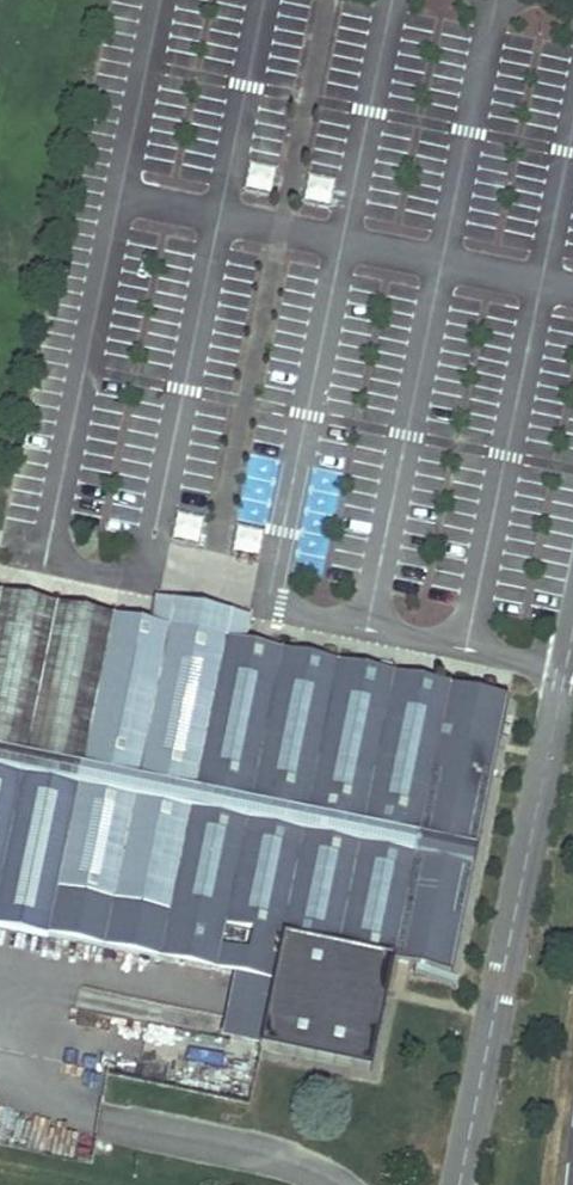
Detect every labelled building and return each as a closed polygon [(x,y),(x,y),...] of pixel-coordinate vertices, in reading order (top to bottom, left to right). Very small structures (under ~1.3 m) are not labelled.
[(235,556),(254,561),(259,543),(239,538),(235,556)] [(164,969),(174,923),(258,941),(248,987),(277,993),(263,1058),(373,1082),(398,973),(456,984),(515,709),(0,599),(0,934),(164,969)] [(165,607),(159,632),(252,652),(258,627),(165,607)] [(174,923),(164,969),(248,987),(258,941),(174,923)] [(277,993),(248,987),(234,1051),(263,1058),(277,993)]
